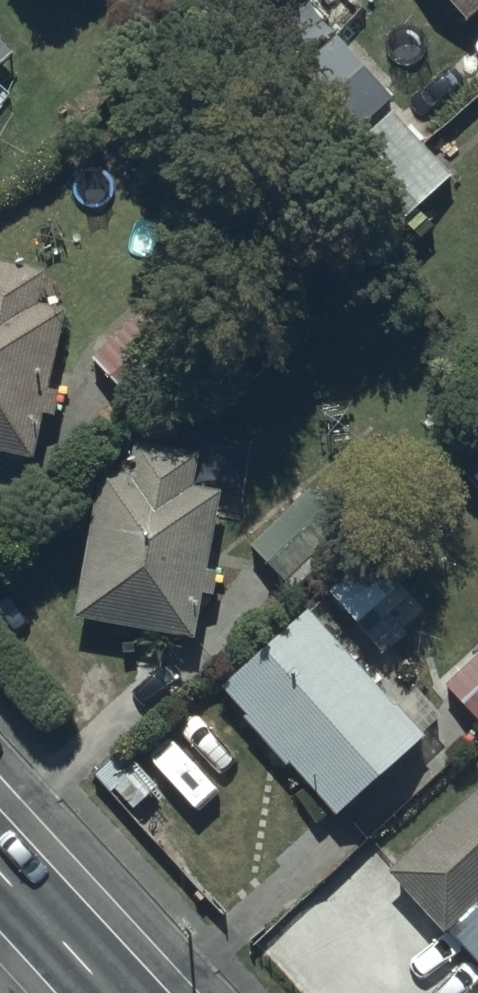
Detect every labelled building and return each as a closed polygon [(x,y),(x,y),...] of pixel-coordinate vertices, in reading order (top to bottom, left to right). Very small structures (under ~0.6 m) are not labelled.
[(468,10),(477,1),(477,0),(459,0),(468,10)] [(313,163),(386,101),(384,98),(392,90),(337,27),(256,97),(313,163)] [(0,30),(0,64),(17,49),(0,30)] [(386,101),(313,163),(317,167),(323,161),(383,229),(448,172),(386,101)] [(31,448),(41,405),(52,407),(57,387),(47,385),(67,299),(39,293),(46,263),(0,252),(0,441),(31,448)] [(145,295),(88,345),(118,379),(175,329),(145,295)] [(218,559),(206,557),(219,479),(185,473),(191,439),(131,429),(126,463),(98,458),(73,608),(194,629),(201,587),(212,589),(218,559)] [(298,472),(241,529),(287,574),(344,518),(298,472)] [(373,539),(327,578),(365,623),(411,584),(373,539)] [(217,673),(244,703),(239,708),(284,758),(290,753),(336,804),(422,726),(303,595),(217,673)] [(445,675),(477,712),(477,646),(445,675)] [(387,858),(444,922),(477,892),(477,777),(387,858)]
